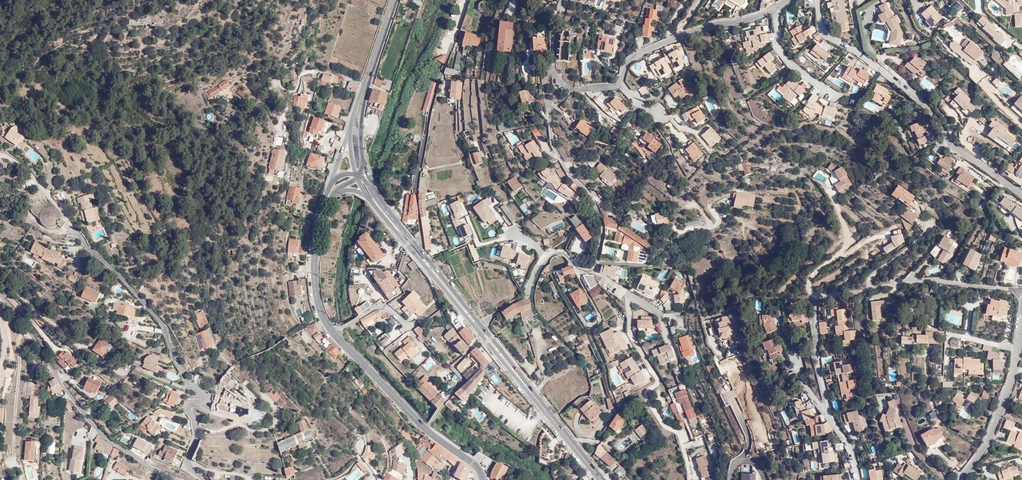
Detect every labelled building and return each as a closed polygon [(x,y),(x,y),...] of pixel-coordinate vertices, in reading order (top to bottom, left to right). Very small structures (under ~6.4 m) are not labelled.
[(713,4),(709,1),(705,7),(710,10),(712,6),(719,11),(723,3),(733,8),(735,4),(741,8),(747,1),(744,0),(716,0),(713,4)] [(832,9),(829,10),(830,14),(835,13),(836,19),(837,25),(840,25),(841,31),(850,30),(844,0),(831,0),(832,9)] [(1001,1),(1000,2),(1006,8),(1007,13),(1012,14),(1012,12),(1018,12),(1018,5),(1021,5),(1021,0),(1018,0),(1018,2),(1014,2),(1012,0),(1000,0),(1001,1)] [(899,45),(901,31),(885,2),(878,6),(882,13),(883,12),(883,13),(878,16),(883,25),(885,29),(887,29),(885,42),(899,45)] [(956,2),(950,8),(955,14),(962,9),(956,2)] [(928,6),(918,14),(924,20),(922,22),(928,29),(941,18),(935,11),(934,12),(928,6)] [(641,37),(650,39),(650,37),(653,38),(655,27),(651,27),(653,19),(656,20),(657,11),(651,10),(650,10),(649,18),(648,20),(646,19),(644,26),(643,26),(641,37)] [(307,17),(298,14),(297,20),(299,21),(298,25),(304,27),(307,17)] [(141,20),(129,20),(130,24),(128,25),(130,32),(134,31),(132,25),(135,27),(145,25),(146,28),(151,27),(157,22),(156,19),(151,19),(150,17),(146,17),(146,19),(141,20)] [(983,28),(981,30),(1000,46),(1007,38),(981,17),(976,22),(983,28)] [(517,23),(501,20),(497,49),(511,51),(512,49),(516,49),(517,43),(514,42),(517,23)] [(760,25),(754,27),(755,30),(744,33),(744,38),(746,38),(747,41),(740,42),(742,54),(749,53),(761,47),(761,44),(767,43),(766,35),(763,36),(760,25)] [(797,25),(788,30),(792,37),(790,38),(794,46),(805,39),(803,37),(810,33),(807,28),(801,31),(797,25)] [(561,35),(560,43),(558,62),(568,63),(570,44),(569,34),(565,31),(561,35)] [(480,37),(466,33),(461,32),(458,42),(468,45),(469,43),(475,45),(479,43),(480,37)] [(820,37),(818,34),(813,38),(818,43),(821,39),(820,38),(820,37)] [(615,39),(599,36),(597,46),(602,47),(601,51),(611,53),(612,48),(613,48),(615,39)] [(544,37),(533,37),(533,51),(535,51),(534,54),(539,55),(539,56),(544,56),(545,50),(542,50),(542,44),(544,44),(544,37)] [(964,49),(969,43),(965,39),(960,45),(964,49)] [(982,52),(969,43),(964,49),(960,45),(953,40),(950,44),(951,50),(973,67),(977,61),(976,60),(982,52)] [(815,42),(807,53),(818,60),(820,57),(824,59),(827,54),(824,52),(825,50),(815,42)] [(767,53),(756,62),(761,68),(763,66),(769,74),(775,70),(769,62),(771,60),(767,53)] [(460,57),(451,54),(446,67),(456,70),(460,57)] [(657,70),(661,75),(670,68),(660,54),(655,58),(657,60),(648,67),(651,71),(653,74),(657,70)] [(442,55),(435,59),(444,64),(446,56),(442,55)] [(923,62),(917,57),(911,64),(910,63),(905,69),(915,77),(918,73),(923,78),(927,73),(923,70),(928,64),(924,61),(923,62)] [(869,77),(858,71),(856,74),(847,67),(839,78),(849,85),(851,82),(855,84),(854,86),(860,89),(869,77)] [(457,72),(446,68),(444,73),(461,77),(462,73),(457,72)] [(657,79),(661,75),(657,70),(653,74),(657,79)] [(335,76),(320,74),(318,80),(334,84),(335,76)] [(676,83),(669,87),(672,92),(675,91),(678,95),(680,94),(682,98),(691,92),(683,79),(679,81),(681,84),(678,85),(676,83)] [(788,89),(782,94),(790,100),(796,94),(799,96),(804,91),(790,79),(784,86),(788,89)] [(351,90),(356,91),(357,88),(358,88),(359,85),(349,81),(348,84),(349,84),(349,85),(352,87),(351,90)] [(420,109),(426,111),(435,83),(429,81),(420,109)] [(460,82),(451,81),(449,98),(455,99),(455,98),(459,98),(460,82)] [(641,89),(643,94),(650,90),(645,83),(639,87),(641,89)] [(221,84),(208,92),(212,98),(225,90),(221,84)] [(883,100),(882,102),(886,105),(891,96),(884,92),(885,90),(876,85),(871,92),(874,95),(872,98),(878,101),(880,98),(883,100)] [(236,92),(243,97),(246,93),(239,88),(236,92)] [(968,102),(970,100),(959,88),(952,94),(956,97),(949,104),(955,110),(958,107),(967,116),(971,113),(968,110),(972,106),(968,102)] [(373,89),(369,101),(375,103),(375,105),(371,103),(369,107),(381,112),(388,95),(373,89)] [(528,89),(518,92),(522,103),(528,101),(528,103),(536,101),(534,95),(531,96),(528,89)] [(602,93),(594,100),(602,108),(606,104),(604,102),(608,99),(602,93)] [(790,100),(782,94),(782,95),(780,97),(787,103),(790,100)] [(624,106),(615,95),(612,97),(611,96),(605,102),(610,107),(613,111),(615,109),(617,107),(619,110),(624,106)] [(812,117),(819,106),(814,102),(816,100),(809,95),(805,103),(808,105),(803,112),(812,117)] [(301,99),(294,97),(292,108),(305,111),(306,107),(307,108),(309,98),(302,96),(301,99)] [(1016,96),(1006,109),(1019,119),(1021,115),(1021,101),(1016,96)] [(880,106),(882,102),(883,100),(880,98),(878,101),(872,98),(870,101),(880,106)] [(341,108),(327,102),(323,112),(335,118),(341,108)] [(808,105),(805,103),(800,110),(803,112),(808,105)] [(697,105),(684,112),(687,118),(689,121),(693,118),(696,122),(705,117),(697,105)] [(823,108),(819,106),(812,117),(820,119),(823,110),(823,108)] [(823,110),(820,119),(826,120),(827,118),(834,120),(837,110),(832,108),(831,111),(823,110)] [(327,122),(314,118),(309,132),(313,134),(314,132),(323,135),(327,122)] [(0,123),(0,127),(4,130),(3,135),(17,144),(24,136),(19,131),(21,127),(16,122),(3,119),(0,123)] [(592,126),(580,119),(576,126),(580,129),(579,130),(587,134),(592,126)] [(499,132),(502,131),(509,130),(508,120),(497,122),(499,132)] [(1007,150),(1015,140),(1002,131),(1005,128),(997,123),(997,124),(993,121),(989,126),(993,129),(987,136),(1007,150)] [(907,126),(908,130),(909,131),(911,130),(915,139),(922,136),(916,123),(914,124),(913,122),(909,124),(910,125),(907,126)] [(710,125),(705,130),(707,133),(702,136),(710,145),(720,137),(710,125)] [(536,128),(531,131),(535,138),(541,135),(536,128)] [(624,132),(619,129),(618,129),(615,128),(614,130),(611,129),(610,132),(612,134),(611,136),(619,140),(624,132)] [(485,138),(485,136),(483,132),(473,135),(474,140),(485,138)] [(646,132),(639,140),(654,152),(660,143),(653,138),(646,132)] [(979,139),(972,136),(971,138),(969,138),(967,142),(977,145),(979,139)] [(274,137),(273,145),(282,147),(283,139),(274,137)] [(689,152),(694,158),(703,150),(691,137),(687,140),(688,143),(684,146),(689,152)] [(522,142),(516,146),(520,153),(522,152),(525,156),(523,157),(525,161),(532,156),(535,160),(540,157),(533,146),(535,145),(532,139),(524,144),(522,142)] [(336,150),(339,142),(335,140),(334,144),(332,144),(330,148),(336,150)] [(489,159),(492,158),(486,140),(483,141),(489,159)] [(935,146),(932,150),(938,155),(941,151),(935,146)] [(271,168),(277,169),(282,170),(287,152),(274,149),(270,168),(271,168)] [(470,154),(474,166),(483,163),(481,156),(483,156),(481,150),(470,154)] [(323,158),(311,154),(307,165),(319,169),(323,158)] [(954,163),(945,156),(941,160),(939,158),(935,164),(940,168),(939,170),(945,175),(954,163)] [(298,166),(301,167),(302,164),(305,165),(306,161),(300,159),(298,166)] [(748,161),(735,162),(736,169),(741,168),(742,173),(752,172),(751,169),(753,169),(752,164),(749,164),(748,161)] [(596,166),(602,170),(603,171),(601,173),(604,175),(602,179),(610,184),(617,175),(609,169),(608,170),(605,168),(606,167),(600,162),(596,166)] [(852,185),(842,166),(837,168),(834,162),(829,165),(838,183),(833,185),(838,193),(852,185)] [(550,168),(549,166),(540,169),(542,175),(548,179),(553,180),(555,186),(558,188),(563,192),(569,196),(572,192),(567,188),(568,187),(563,183),(562,183),(556,169),(553,170),(552,169),(550,168)] [(964,166),(958,172),(961,175),(958,180),(971,190),(977,183),(975,181),(977,178),(968,171),(969,170),(964,166)] [(514,178),(509,182),(517,192),(522,187),(514,178)] [(576,190),(581,186),(576,180),(571,185),(576,190)] [(286,196),(289,197),(290,198),(289,200),(298,203),(300,198),(296,196),(299,188),(288,184),(284,196),(286,196)] [(897,186),(889,196),(894,200),(896,198),(906,205),(912,197),(897,186)] [(736,199),(735,207),(740,208),(741,203),(752,205),(754,195),(735,191),(733,199),(736,199)] [(93,213),(96,220),(102,218),(99,206),(94,208),(91,199),(95,198),(93,193),(78,198),(79,202),(81,202),(83,201),(86,210),(84,210),(86,215),(93,213)] [(425,193),(419,193),(420,209),(421,209),(426,207),(438,203),(436,197),(424,201),(425,193)] [(408,195),(405,212),(410,213),(411,207),(418,208),(417,196),(415,196),(408,195)] [(471,208),(483,224),(486,222),(489,225),(498,219),(501,224),(504,221),(487,197),(471,208)] [(997,205),(1021,224),(1021,223),(1021,213),(1021,212),(1021,211),(1010,202),(1009,203),(1003,198),(997,205)] [(458,201),(447,206),(460,239),(472,235),(465,218),(458,201)] [(638,202),(635,204),(641,211),(644,208),(638,202)] [(504,204),(500,207),(513,223),(517,220),(504,204)] [(405,212),(404,216),(403,221),(408,222),(409,219),(420,221),(418,208),(411,207),(410,213),(405,212)] [(903,208),(898,216),(909,225),(915,217),(906,211),(903,208)] [(61,213),(60,212),(42,213),(41,217),(42,222),(44,226),(49,228),(55,229),(59,225),(63,227),(65,222),(62,220),(62,215),(61,213)] [(662,212),(654,214),(658,225),(668,223),(666,218),(664,218),(662,212)] [(88,222),(96,220),(93,213),(86,215),(88,222)] [(569,220),(575,228),(581,224),(575,216),(569,220)] [(651,242),(620,221),(610,219),(603,217),(605,227),(618,229),(625,234),(649,246),(651,242)] [(695,219),(680,224),(682,229),(697,224),(695,219)] [(549,231),(564,226),(562,220),(547,225),(549,231)] [(585,243),(592,238),(581,224),(574,229),(585,243)] [(649,246),(625,234),(614,231),(613,241),(629,244),(627,249),(625,262),(641,263),(649,246)] [(373,263),(382,256),(366,235),(357,242),(373,263)] [(952,241),(941,235),(938,241),(936,240),(928,253),(933,256),(934,254),(938,256),(935,260),(942,264),(953,247),(950,245),(952,241)] [(985,241),(992,243),(994,237),(987,235),(985,241)] [(572,239),(569,250),(583,255),(587,240),(576,237),(575,240),(572,239)] [(288,254),(287,256),(294,257),(295,253),(298,253),(300,248),(298,247),(299,241),(291,239),(288,254)] [(46,252),(47,249),(43,247),(44,245),(35,242),(29,255),(33,257),(32,259),(36,260),(36,262),(41,264),(43,261),(54,266),(56,262),(59,263),(56,270),(61,272),(65,262),(58,259),(59,255),(57,253),(56,256),(46,252)] [(517,262),(516,267),(525,269),(528,256),(518,254),(519,252),(512,251),(513,249),(503,246),(500,258),(517,262)] [(1021,253),(1002,248),(998,261),(1018,267),(1021,253)] [(980,255),(968,250),(961,266),(972,271),(980,255)] [(400,253),(395,270),(400,272),(405,256),(400,253)] [(412,273),(417,268),(411,261),(407,265),(412,273)] [(564,276),(574,271),(570,263),(564,265),(565,268),(560,270),(561,273),(563,277),(564,276)] [(613,267),(602,264),(600,273),(610,276),(613,267)] [(551,272),(552,270),(546,266),(543,271),(550,274),(551,272)] [(187,271),(183,273),(188,286),(192,284),(187,271)] [(368,272),(388,301),(400,293),(397,289),(398,287),(388,272),(385,272),(382,274),(381,272),(368,272)] [(560,282),(566,279),(564,276),(563,277),(561,273),(557,274),(560,282)] [(603,277),(595,275),(595,276),(592,274),(585,274),(581,277),(588,290),(595,284),(597,283),(600,280),(603,277)] [(641,289),(648,293),(653,283),(639,276),(633,289),(640,292),(641,289)] [(683,288),(685,285),(681,282),(674,278),(669,288),(676,292),(677,295),(673,295),(674,303),(684,302),(683,288)] [(303,281),(289,282),(290,296),(301,295),(301,297),(304,297),(303,281)] [(595,284),(588,290),(591,297),(600,290),(595,284)] [(97,297),(98,294),(85,289),(82,297),(96,303),(98,298),(97,297)] [(580,289),(570,294),(573,301),(575,300),(577,306),(586,302),(580,289)] [(413,292),(401,303),(405,306),(402,309),(410,317),(410,318),(415,313),(419,316),(427,308),(417,298),(418,297),(413,292)] [(530,300),(529,299),(525,299),(522,301),(524,315),(534,314),(531,311),(530,300)] [(1008,301),(1000,299),(1000,302),(991,300),(990,305),(988,305),(986,313),(993,315),(994,313),(1003,315),(1007,316),(1009,308),(1006,308),(1008,301)] [(524,315),(522,301),(502,313),(506,321),(520,312),(521,319),(522,319),(524,319),(524,315)] [(885,301),(869,302),(872,321),(881,320),(879,310),(887,309),(885,301)] [(136,321),(137,317),(134,316),(136,310),(132,309),(132,308),(119,305),(117,314),(124,316),(130,317),(129,320),(136,321)] [(839,324),(843,323),(842,309),(835,309),(834,306),(825,307),(826,317),(833,316),(834,321),(838,320),(839,324)] [(361,312),(358,307),(353,310),(357,316),(361,312)] [(410,317),(402,309),(401,310),(409,318),(410,317)] [(379,310),(360,320),(364,328),(368,326),(366,323),(376,318),(377,319),(382,317),(384,319),(391,315),(390,314),(386,311),(383,310),(379,310)] [(800,322),(799,314),(798,311),(787,313),(788,318),(790,318),(790,322),(792,322),(794,330),(801,329),(800,322)] [(197,314),(195,315),(197,324),(203,322),(204,323),(207,322),(205,312),(197,314)] [(806,313),(799,314),(800,322),(807,322),(806,313)] [(726,322),(729,321),(727,314),(720,316),(721,319),(716,321),(721,334),(724,335),(733,331),(731,328),(729,328),(726,322)] [(769,315),(764,315),(764,317),(758,317),(758,325),(762,325),(766,334),(774,330),(770,322),(769,315)] [(420,316),(416,319),(421,325),(424,322),(420,316)] [(139,317),(137,317),(136,321),(129,320),(129,324),(136,326),(139,317)] [(456,317),(451,321),(459,333),(463,339),(470,346),(474,340),(464,328),(456,317)] [(636,321),(635,330),(650,330),(655,331),(654,326),(650,325),(650,317),(641,317),(641,321),(639,321),(636,321)] [(835,324),(833,325),(834,331),(839,331),(840,335),(842,334),(842,340),(840,341),(840,346),(848,345),(848,340),(854,339),(853,334),(856,334),(855,329),(847,330),(846,323),(843,323),(839,324),(835,324)] [(318,333),(314,325),(306,329),(311,337),(312,336),(315,342),(320,339),(317,333),(318,333)] [(419,326),(414,330),(419,337),(423,332),(422,332),(423,331),(419,326)] [(462,341),(453,328),(449,332),(444,336),(445,336),(455,347),(463,355),(469,349),(462,341)] [(607,343),(610,349),(613,348),(616,352),(627,346),(625,341),(623,341),(617,331),(615,332),(612,328),(600,335),(605,344),(607,343)] [(207,330),(197,333),(203,348),(214,345),(211,334),(209,335),(207,330)] [(581,342),(583,345),(589,340),(583,330),(579,333),(583,340),(581,342)] [(915,341),(925,341),(930,341),(930,330),(924,330),(924,333),(916,333),(916,337),(910,336),(906,336),(899,336),(899,342),(915,343),(915,341)] [(309,340),(304,333),(299,337),(305,343),(309,340)] [(84,335),(82,339),(88,343),(91,339),(84,335)] [(455,347),(445,336),(444,337),(454,348),(455,347)] [(688,336),(679,339),(683,352),(681,353),(683,358),(695,354),(693,349),(697,347),(696,345),(692,346),(688,336)] [(389,337),(381,343),(383,346),(392,340),(389,337)] [(102,338),(96,347),(95,349),(93,351),(103,357),(104,355),(109,348),(112,350),(114,347),(102,338)] [(409,345),(412,342),(409,338),(403,343),(405,345),(406,346),(402,349),(401,348),(394,355),(401,362),(407,356),(409,358),(416,352),(412,347),(409,345)] [(772,338),(761,341),(764,351),(767,350),(770,360),(777,358),(776,351),(775,345),(772,338)] [(670,344),(651,351),(653,357),(656,356),(660,365),(670,362),(670,359),(675,357),(670,344)] [(998,362),(1000,353),(991,351),(992,347),(983,345),(982,350),(988,351),(986,359),(993,361),(991,369),(1002,371),(1004,363),(998,362)] [(339,354),(333,348),(327,353),(333,360),(341,369),(344,367),(335,357),(339,354)] [(476,348),(474,350),(480,356),(476,360),(477,362),(482,369),(488,364),(480,355),(481,354),(476,348)] [(480,356),(474,350),(470,353),(476,360),(480,356)] [(71,365),(75,368),(79,363),(68,353),(67,355),(64,353),(58,359),(60,361),(59,363),(66,370),(71,365)] [(84,359),(77,353),(74,355),(81,362),(84,359)] [(477,362),(468,353),(466,355),(468,356),(471,360),(475,364),(476,362),(477,362)] [(142,369),(154,374),(155,371),(159,373),(161,368),(157,366),(159,362),(157,361),(158,357),(154,355),(153,357),(150,356),(146,361),(142,369)] [(457,367),(456,369),(459,372),(467,362),(468,363),(471,360),(468,356),(460,364),(458,365),(457,366),(457,367)] [(953,372),(962,373),(962,369),(968,369),(968,373),(981,374),(982,362),(979,362),(979,359),(971,358),(971,356),(963,356),(963,358),(954,358),(953,372)] [(644,380),(632,358),(620,364),(628,379),(630,377),(635,385),(644,380)] [(839,381),(849,379),(848,371),(853,370),(852,362),(843,364),(843,359),(834,360),(835,369),(837,368),(839,381)] [(472,370),(481,380),(484,376),(482,373),(480,370),(478,367),(476,362),(475,364),(463,376),(464,378),(472,370)] [(711,374),(714,373),(710,364),(705,366),(708,373),(710,372),(711,374)] [(353,371),(349,367),(344,372),(348,376),(353,371)] [(675,369),(677,378),(684,376),(682,367),(675,369)] [(474,389),(481,380),(472,370),(464,378),(468,383),(474,389)] [(56,378),(52,371),(49,373),(52,377),(51,378),(52,380),(49,383),(52,388),(51,390),(53,393),(59,389),(61,392),(62,391),(64,393),(65,392),(59,383),(57,384),(54,379),(56,378)] [(147,378),(135,373),(133,377),(139,379),(138,381),(145,384),(147,378)] [(490,377),(496,384),(500,381),(494,373),(490,377)] [(212,408),(237,413),(239,404),(234,403),(236,393),(249,397),(250,391),(239,388),(240,381),(223,377),(221,386),(224,387),(222,397),(215,396),(212,408)] [(420,387),(425,382),(426,380),(423,377),(417,383),(420,387)] [(857,387),(855,378),(849,379),(839,381),(840,393),(843,393),(844,398),(854,397),(853,392),(850,392),(850,388),(857,387)] [(88,379),(84,388),(92,393),(97,394),(102,383),(96,381),(96,382),(88,379)] [(31,400),(30,415),(41,416),(41,400),(40,400),(40,384),(35,383),(35,380),(29,380),(29,400),(31,400)] [(363,388),(365,387),(360,381),(358,382),(356,381),(354,383),(360,391),(363,388)] [(417,390),(437,410),(441,403),(443,400),(439,395),(438,396),(425,382),(420,387),(417,390)] [(461,389),(468,396),(474,389),(468,383),(461,389)] [(465,399),(468,397),(468,396),(461,389),(454,395),(457,398),(461,402),(465,399)] [(682,400),(683,405),(685,411),(693,408),(687,390),(675,394),(678,401),(679,401),(682,400)] [(967,397),(959,390),(952,398),(956,401),(955,403),(959,406),(963,400),(969,405),(974,399),(969,395),(967,397)] [(990,393),(984,390),(982,397),(987,400),(990,393)] [(168,391),(167,394),(165,400),(164,404),(168,405),(170,402),(175,404),(178,395),(168,391)] [(268,393),(275,401),(280,396),(275,392),(273,394),(270,391),(268,393)] [(638,392),(630,396),(632,401),(641,397),(638,392)] [(111,394),(103,403),(106,406),(109,403),(113,407),(119,401),(112,394),(111,394)] [(468,403),(465,399),(461,402),(458,405),(462,409),(468,403)] [(812,417),(814,417),(810,408),(817,406),(812,399),(803,403),(801,404),(799,400),(793,401),(795,408),(798,408),(802,421),(812,417)] [(894,399),(887,401),(889,407),(884,414),(882,413),(879,420),(881,421),(884,431),(902,426),(898,411),(895,411),(895,408),(896,408),(894,399)] [(80,404),(84,409),(90,405),(87,401),(80,404)] [(592,409),(595,407),(591,401),(580,409),(590,423),(591,422),(598,417),(592,409)] [(676,402),(674,402),(670,404),(675,415),(676,414),(681,424),(684,422),(685,422),(681,414),(676,402)] [(101,409),(98,406),(92,410),(95,414),(101,409)] [(114,413),(115,412),(120,416),(122,413),(118,409),(116,407),(113,410),(115,411),(113,412),(114,413)] [(601,415),(595,407),(592,409),(598,417),(601,415)] [(172,418),(173,414),(161,409),(161,410),(160,413),(172,418)] [(859,415),(857,409),(842,411),(845,422),(849,421),(854,420),(855,432),(863,430),(863,426),(865,425),(863,414),(859,415)] [(784,410),(780,412),(786,425),(791,423),(784,410)] [(933,411),(928,414),(931,420),(936,418),(933,411)] [(619,414),(616,417),(609,428),(616,433),(620,429),(618,427),(624,420),(619,414)] [(146,419),(144,417),(142,422),(141,421),(140,425),(139,425),(137,429),(142,432),(144,429),(146,430),(147,428),(154,431),(156,425),(149,422),(150,420),(151,418),(148,417),(146,419)] [(591,422),(594,425),(601,421),(598,417),(591,422)] [(815,426),(812,417),(802,421),(804,426),(807,425),(811,436),(826,434),(831,429),(827,422),(825,424),(815,426)] [(1015,422),(1006,418),(1003,427),(1008,429),(1009,426),(1012,427),(1015,422)] [(277,441),(276,442),(280,453),(284,452),(285,453),(286,453),(285,451),(298,446),(299,449),(305,446),(304,443),(312,440),(312,441),(313,441),(312,438),(314,437),(314,435),(314,433),(313,431),(312,430),(311,429),(308,429),(307,428),(303,420),(296,424),(300,433),(293,436),(293,434),(291,435),(292,436),(287,438),(286,437),(285,438),(286,439),(277,442),(277,441)] [(939,424),(920,433),(925,445),(935,441),(934,439),(942,435),(940,431),(941,430),(939,424)] [(642,425),(636,430),(641,438),(646,434),(648,432),(642,425)] [(1020,445),(1021,446),(1021,429),(1020,428),(1019,431),(1012,428),(1008,438),(1015,441),(1016,439),(1021,441),(1020,445)] [(404,430),(399,434),(409,447),(413,444),(404,430)] [(528,432),(524,439),(529,442),(533,436),(528,432)] [(539,439),(537,454),(541,456),(545,448),(548,441),(551,437),(546,432),(542,437),(540,436),(539,439)] [(107,455),(112,446),(108,443),(97,434),(94,440),(96,442),(94,447),(98,450),(101,451),(107,455)] [(429,443),(427,442),(423,439),(420,443),(417,446),(418,447),(413,452),(415,454),(416,453),(423,446),(429,450),(430,449),(430,447),(430,445),(429,443)] [(827,452),(825,440),(811,442),(812,449),(813,457),(818,457),(820,453),(821,463),(834,461),(833,452),(827,452)] [(396,452),(405,446),(402,442),(394,449),(396,452)] [(442,450),(430,442),(429,443),(430,445),(430,447),(430,449),(429,450),(438,456),(442,450)] [(35,450),(36,445),(27,444),(25,463),(34,464),(35,455),(38,455),(38,450),(35,450)] [(594,454),(600,458),(604,452),(598,445),(597,446),(594,454)] [(438,456),(429,450),(423,446),(416,453),(434,468),(433,469),(432,472),(433,473),(434,474),(437,471),(446,462),(438,456)] [(165,458),(173,462),(177,453),(165,447),(162,453),(159,452),(158,455),(165,458)] [(360,456),(361,458),(364,462),(367,461),(367,459),(373,460),(375,455),(369,453),(370,447),(366,447),(364,453),(360,456)] [(542,460),(550,465),(551,464),(556,455),(545,448),(541,456),(541,459),(542,460)] [(78,464),(82,465),(83,465),(86,450),(76,449),(76,452),(73,452),(69,473),(75,474),(75,471),(77,471),(78,464)] [(456,460),(442,450),(438,456),(446,462),(453,467),(456,460)] [(476,455),(473,459),(476,462),(485,472),(492,461),(475,451),(474,453),(476,455)] [(614,460),(606,454),(604,452),(600,458),(610,466),(614,460)] [(705,456),(696,459),(703,478),(712,475),(709,466),(708,467),(705,456)] [(567,460),(563,458),(558,468),(561,470),(567,460)] [(396,478),(399,479),(400,479),(403,475),(401,474),(403,470),(405,466),(394,460),(392,470),(389,475),(387,474),(383,479),(395,479),(396,478)] [(542,460),(540,464),(548,470),(550,465),(542,460)] [(130,469),(117,462),(113,469),(126,476),(130,469)] [(906,462),(903,465),(897,463),(893,471),(903,477),(905,474),(915,479),(916,479),(921,471),(906,462)] [(460,463),(459,466),(469,472),(470,469),(460,463)] [(497,463),(492,471),(490,479),(492,479),(500,479),(506,468),(497,463)] [(469,472),(459,466),(456,472),(466,478),(469,472)] [(1000,468),(1000,471),(996,472),(998,479),(1013,479),(1012,477),(1018,476),(1017,473),(1020,472),(1018,466),(1006,469),(1005,467),(1000,468)] [(285,477),(287,477),(294,476),(293,473),(296,472),(295,468),(291,469),(290,468),(283,469),(285,477)] [(627,478),(624,474),(625,471),(622,468),(616,472),(622,479),(624,479),(627,478)] [(868,470),(870,479),(882,479),(880,470),(877,470),(877,468),(868,470)]
